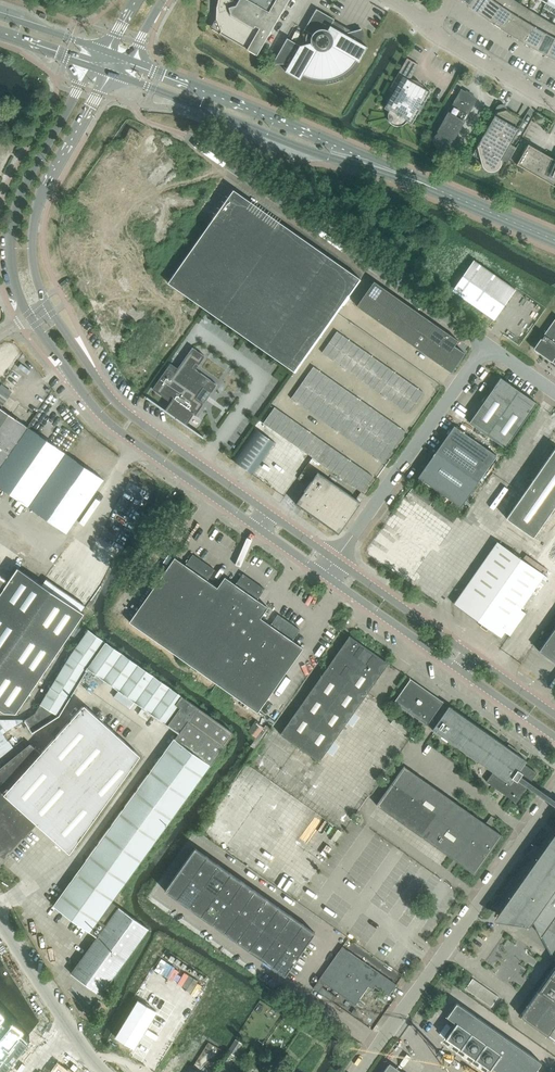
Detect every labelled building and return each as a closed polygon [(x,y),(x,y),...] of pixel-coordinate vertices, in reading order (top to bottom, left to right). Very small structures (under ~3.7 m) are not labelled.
[(257,54),(288,0),(218,0),(217,7),(216,18),(211,28),(257,54)] [(480,14),(489,0),(473,0),(469,6),(480,14)] [(491,21),(504,0),(489,0),(480,14),(491,21)] [(502,29),(518,2),(515,0),(504,0),(491,21),(502,29)] [(554,8),(554,0),(548,0),(546,3),(554,8)] [(502,29),(513,36),(528,9),(518,2),(502,29)] [(285,71),(298,78),(300,79),(303,74),(305,76),(309,77),(312,78),(315,79),(319,79),(322,79),(326,79),(329,79),(332,78),(336,77),(339,76),(342,74),(345,72),(348,70),(350,68),(353,65),(355,62),(356,60),(359,61),(367,46),(362,43),(362,39),(362,36),(361,32),(361,29),(346,33),(346,31),(337,26),(333,27),(331,26),(334,19),(316,9),(302,33),(303,34),(305,30),(312,34),(311,37),(311,39),(311,42),(300,45),(287,38),(272,63),(289,63),(285,71)] [(513,36),(524,43),(539,15),(528,9),(513,36)] [(524,43),(536,49),(550,22),(539,15),(524,43)] [(548,55),(554,40),(554,25),(550,22),(536,49),(548,55)] [(419,64),(407,58),(390,87),(397,91),(395,95),(392,94),(384,108),(389,111),(388,115),(388,119),(389,121),(392,124),(396,126),(402,125),(404,124),(407,121),(412,124),(430,92),(410,80),(419,64)] [(476,98),(461,90),(438,131),(439,133),(436,135),(434,137),(434,141),(436,145),(439,147),(442,147),(445,146),(447,144),(449,145),(449,147),(476,98)] [(494,117),(472,155),(481,160),(482,164),(483,166),(485,168),(487,170),(489,171),(492,171),(494,171),(497,170),(499,168),(500,166),(501,164),(501,161),(501,159),(507,163),(516,147),(510,144),(518,130),(517,130),(511,127),(518,116),(518,115),(517,115),(512,112),(511,112),(506,109),(497,111),(494,117)] [(528,143),(516,164),(554,186),(554,159),(528,143)] [(360,279),(233,190),(168,282),(295,371),(360,279)] [(473,260),(452,290),(494,319),(515,289),(473,260)] [(384,288),(374,281),(365,293),(376,301),(384,288)] [(395,296),(384,288),(376,301),(386,308),(395,296)] [(365,293),(356,306),(367,313),(376,301),(365,293)] [(405,303),(395,296),(386,308),(397,315),(405,303)] [(367,313),(377,320),(386,308),(376,301),(367,313)] [(416,310),(405,303),(397,315),(407,323),(416,310)] [(377,320),(388,328),(397,315),(386,308),(377,320)] [(426,318),(416,310),(407,323),(418,330),(426,318)] [(388,328),(398,335),(407,323),(397,315),(388,328)] [(437,325),(426,318),(418,330),(428,338),(437,325)] [(554,363),(554,319),(534,348),(554,363)] [(398,335),(409,343),(418,330),(407,323),(398,335)] [(447,332),(437,325),(428,338),(439,345),(447,332)] [(409,343),(419,350),(428,338),(418,330),(409,343)] [(336,346),(343,335),(337,331),(329,342),(336,346)] [(454,346),(458,340),(447,332),(439,345),(449,353),(454,346)] [(341,350),(349,339),(343,335),(336,346),(341,350)] [(419,350),(430,357),(439,345),(428,338),(419,350)] [(347,354),(354,343),(349,339),(341,350),(347,354)] [(336,346),(329,342),(322,352),(328,357),(336,346)] [(353,358),(360,347),(354,343),(347,354),(353,358)] [(430,357),(441,365),(449,353),(439,345),(430,357)] [(336,346),(328,357),(334,361),(341,350),(336,346)] [(464,353),(454,346),(449,353),(441,365),(451,372),(464,353)] [(193,347),(174,373),(167,368),(152,389),(170,402),(165,409),(163,409),(174,418),(175,417),(176,417),(175,418),(187,426),(186,424),(194,414),(195,415),(204,403),(196,398),(203,387),(211,393),(217,384),(192,367),(195,363),(198,365),(205,356),(193,347)] [(358,362),(366,351),(360,347),(353,358),(358,362)] [(341,350),(334,361),(340,365),(347,354),(341,350)] [(364,366),(372,356),(366,351),(358,362),(364,366)] [(347,354),(340,365),(345,369),(353,358),(347,354)] [(370,370),(377,360),(372,356),(364,366),(370,370)] [(353,358),(345,369),(351,373),(358,362),(353,358)] [(376,374),(383,364),(377,360),(370,370),(376,374)] [(358,362),(351,373),(357,377),(364,366),(358,362)] [(381,378),(389,368),(383,364),(376,374),(381,378)] [(308,387),(320,371),(313,366),(302,382),(308,387)] [(364,366),(357,377),(362,381),(370,370),(364,366)] [(387,382),(395,372),(389,368),(381,378),(387,382)] [(370,370),(362,381),(368,385),(376,374),(370,370)] [(314,391),(325,375),(320,371),(308,387),(314,391)] [(393,386),(400,376),(395,372),(387,382),(393,386)] [(376,374),(368,385),(374,389),(381,378),(376,374)] [(320,395),(331,379),(325,375),(314,391),(320,395)] [(399,391),(406,380),(400,376),(393,386),(399,391)] [(381,378),(374,389),(380,393),(387,382),(381,378)] [(469,422),(505,447),(536,403),(500,378),(469,422)] [(326,399),(337,383),(331,379),(320,395),(326,399)] [(404,395),(412,384),(406,380),(399,391),(404,395)] [(302,382),(291,398),(297,403),(308,387),(302,382)] [(387,382),(380,393),(385,397),(393,386),(387,382)] [(331,403),(343,387),(337,383),(326,399),(331,403)] [(410,399),(418,388),(412,384),(404,395),(410,399)] [(393,386),(385,397),(391,401),(399,391),(393,386)] [(308,387),(297,403),(303,407),(314,391),(308,387)] [(337,407),(348,391),(343,387),(331,403),(337,407)] [(410,399),(416,403),(423,392),(418,388),(410,399)] [(314,391),(303,407),(309,411),(320,395),(314,391)] [(343,411),(354,395),(348,391),(337,407),(343,411)] [(399,391),(391,401),(397,405),(404,395),(399,391)] [(309,411),(314,415),(326,399),(320,395),(309,411)] [(348,415),(360,399),(354,395),(343,411),(348,415)] [(404,395),(397,405),(403,409),(410,399),(404,395)] [(314,415),(320,419),(331,403),(326,399),(314,415)] [(354,419),(366,403),(360,399),(348,415),(354,419)] [(410,399),(403,409),(408,413),(416,403),(410,399)] [(320,419),(326,423),(337,407),(331,403),(320,419)] [(360,423),(371,407),(366,403),(354,419),(360,423)] [(66,533),(103,479),(0,407),(0,487),(66,533)] [(281,411),(275,407),(263,423),(270,427),(281,411)] [(326,423),(331,427),(343,411),(337,407),(326,423)] [(366,427),(377,411),(371,407),(360,423),(366,427)] [(281,411),(270,427),(275,431),(287,415),(281,411)] [(343,411),(331,427),(337,431),(348,415),(343,411)] [(371,431),(383,415),(377,411),(366,427),(371,431)] [(287,415),(275,431),(281,435),(292,419),(287,415)] [(348,415),(337,431),(343,435),(354,419),(348,415)] [(377,435),(388,419),(383,415),(371,431),(377,435)] [(292,419),(281,435),(287,439),(298,423),(292,419)] [(354,419),(343,435),(349,439),(360,423),(354,419)] [(383,439),(394,423),(388,419),(377,435),(383,439)] [(298,423),(287,439),(293,443),(304,427),(298,423)] [(349,439),(354,443),(366,427),(360,423),(349,439)] [(389,443),(400,427),(394,423),(383,439),(389,443)] [(418,477),(461,507),(497,455),(454,425),(418,477)] [(275,442),(254,427),(232,459),(253,474),(275,442)] [(304,427),(293,443),(298,447),(310,431),(304,427)] [(354,443),(360,447),(371,431),(366,427),(354,443)] [(394,447),(406,431),(400,427),(389,443),(394,447)] [(315,435),(310,431),(298,447),(304,451),(315,435)] [(371,431),(360,447),(366,451),(377,435),(371,431)] [(321,440),(315,435),(304,451),(310,455),(321,440)] [(377,435),(366,451),(372,455),(383,439),(377,435)] [(383,439),(372,455),(377,459),(389,443),(383,439)] [(327,444),(321,440),(310,455),(315,460),(327,444)] [(377,459),(383,463),(394,447),(389,443),(377,459)] [(332,448),(327,444),(315,460),(321,464),(332,448)] [(338,452),(332,448),(321,464),(327,468),(338,452)] [(344,456),(338,452),(327,468),(333,472),(344,456)] [(350,460),(344,456),(333,472),(338,476),(350,460)] [(355,464),(350,460),(338,476),(344,480),(355,464)] [(361,468),(355,464),(344,480),(350,484),(361,468)] [(367,472),(361,468),(350,484),(356,488),(367,472)] [(361,500),(319,470),(297,500),(340,530),(361,500)] [(356,488),(361,492),(373,476),(367,472),(356,488)] [(145,600),(166,615),(204,562),(193,554),(185,565),(175,557),(145,600)] [(215,569),(204,562),(166,615),(185,628),(170,650),(173,651),(218,587),(217,587),(207,580),(215,569)] [(8,582),(0,593),(0,709),(4,712),(16,713),(84,613),(81,611),(43,585),(17,567),(8,581),(8,582)] [(173,651),(194,666),(254,581),(243,573),(235,584),(225,576),(217,587),(218,587),(173,651)] [(8,581),(0,576),(0,593),(8,582),(8,581)] [(254,581),(194,666),(215,681),(230,661),(260,617),(268,607),(257,599),(265,588),(254,581)] [(130,621),(170,650),(185,628),(166,615),(145,600),(130,621)] [(270,625),(260,617),(230,661),(215,681),(218,683),(233,662),(252,675),(289,622),(278,614),(270,625)] [(252,675),(273,690),(303,647),(292,640),(300,629),(289,622),(252,675)] [(538,651),(554,663),(554,627),(538,651)] [(54,906),(90,932),(233,733),(230,730),(89,630),(88,629),(88,630),(69,656),(35,713),(24,720),(25,720),(32,732),(59,715),(86,670),(88,669),(119,691),(115,696),(132,708),(136,702),(178,733),(174,739),(174,738),(54,906)] [(280,734),(319,761),(388,663),(349,635),(280,734)] [(233,662),(218,683),(258,711),(273,690),(252,675),(233,662)] [(494,772),(487,781),(516,802),(537,772),(524,763),(526,760),(516,753),(518,751),(509,744),(507,746),(449,706),(448,707),(442,703),(443,702),(410,679),(395,702),(433,728),(494,772)] [(2,862),(36,823),(48,833),(69,852),(139,756),(127,745),(83,705),(40,754),(30,745),(29,745),(0,769),(0,862),(2,862)] [(147,720),(151,715),(142,708),(138,714),(147,720)] [(5,742),(7,741),(3,734),(25,720),(24,720),(24,719),(0,720),(0,746),(5,742)] [(376,805),(474,874),(502,835),(404,766),(376,805)] [(289,820),(284,827),(398,907),(406,896),(292,816),(289,820)] [(498,913),(511,922),(529,925),(533,919),(536,924),(554,960),(554,832),(553,835),(498,913)] [(165,890),(285,975),(315,932),(195,848),(165,890)] [(99,920),(90,932),(97,937),(71,973),(100,994),(135,946),(139,941),(148,928),(130,915),(112,902),(99,920)] [(397,984),(342,946),(319,979),(356,1005),(371,983),(388,996),(397,984)] [(9,1061),(12,1063),(20,1053),(17,1051),(30,1036),(29,1035),(39,1022),(0,959),(0,1071),(9,1061)] [(538,990),(530,1001),(523,1012),(520,1016),(522,1017),(548,1035),(554,1040),(554,966),(538,990)] [(492,1067),(499,1071),(534,1071),(541,1062),(456,1002),(447,1016),(456,1023),(445,1038),(490,1070),(492,1067)] [(228,1051),(234,1054),(242,1042),(236,1038),(228,1051)] [(262,1066),(271,1071),(275,1064),(259,1055),(257,1058),(264,1062),(262,1066)] [(389,1063),(383,1071),(402,1071),(389,1063)]
